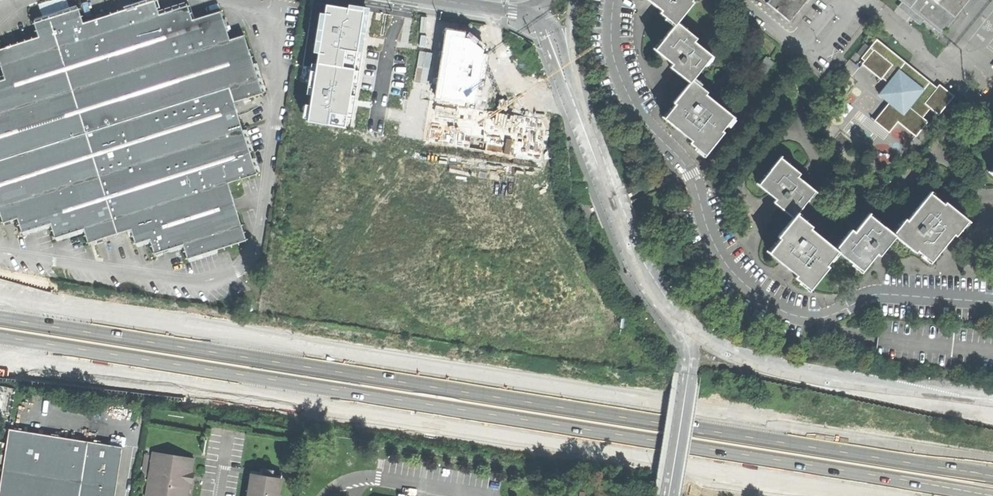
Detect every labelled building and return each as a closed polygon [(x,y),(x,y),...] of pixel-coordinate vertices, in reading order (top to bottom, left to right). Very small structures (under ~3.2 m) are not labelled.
[(3,223),(17,219),(23,233),(37,228),(51,224),(55,238),(72,233),(83,230),(88,243),(131,230),(136,244),(150,240),(154,254),(172,249),(183,245),(188,259),(207,253),(247,240),(238,215),(228,184),(257,175),(252,159),(235,103),(263,94),(261,87),(244,35),(230,39),(221,11),(192,20),(188,5),(179,8),(159,14),(155,0),(145,3),(83,23),(78,8),(71,11),(34,23),(38,37),(15,44),(0,49),(0,63),(5,78),(0,80),(0,213),(3,223)] [(652,4),(660,11),(659,13),(673,25),(675,23),(692,3),(690,2),(692,0),(647,0),(652,4)] [(767,2),(790,21),(808,0),(769,0),(767,2)] [(939,2),(937,0),(903,0),(907,3),(943,32),(962,9),(958,6),(963,0),(940,0),(939,2)] [(969,0),(963,0),(958,6),(962,9),(969,0)] [(312,96),(310,105),(305,104),(303,118),(308,119),(307,122),(345,128),(347,117),(351,118),(369,9),(349,5),(349,9),(327,5),(326,14),(320,13),(313,53),(319,54),(317,65),(312,64),(307,95),(312,96)] [(694,38),(675,23),(673,25),(653,50),(671,65),(669,67),(676,73),(689,83),(691,80),(710,57),(692,42),(694,38)] [(449,29),(437,98),(473,104),(476,85),(484,86),(489,55),(483,54),(484,50),(483,49),(485,46),(470,33),(466,38),(465,38),(466,32),(449,29)] [(873,121),(887,132),(896,121),(915,136),(926,122),(919,116),(927,106),(937,114),(952,95),(938,83),(931,92),(923,85),(914,78),(917,74),(874,40),(868,47),(863,43),(854,54),(859,58),(860,60),(863,62),(861,64),(879,79),(882,76),(888,81),(878,95),(888,102),(873,121)] [(755,68),(763,75),(773,63),(765,56),(755,68)] [(706,92),(691,80),(689,83),(672,104),(674,106),(664,119),(685,136),(690,140),(689,142),(705,155),(723,132),(720,130),(731,116),(704,94),(706,92)] [(545,121),(434,103),(428,141),(539,159),(545,121)] [(779,158),(758,185),(775,199),(773,202),(778,206),(793,218),(796,215),(814,191),(797,177),(799,173),(779,158)] [(905,218),(892,234),(894,236),(909,248),(915,252),(916,251),(930,262),(953,234),(955,236),(966,221),(944,202),(942,204),(929,193),(907,220),(905,218)] [(811,227),(796,215),(793,218),(778,237),(780,239),(769,253),(788,268),(797,275),(794,277),(810,290),(828,268),(826,266),(837,253),(835,251),(809,230),(811,227)] [(851,232),(835,251),(837,253),(861,271),(872,256),(875,252),(879,255),(894,236),(892,234),(868,216),(854,234),(851,232)] [(123,446),(9,428),(0,486),(0,495),(115,495),(123,446)] [(195,457),(153,452),(146,495),(189,495),(195,457)] [(281,478),(270,476),(271,470),(261,468),(260,474),(253,473),(249,495),(278,495),(281,478)]
